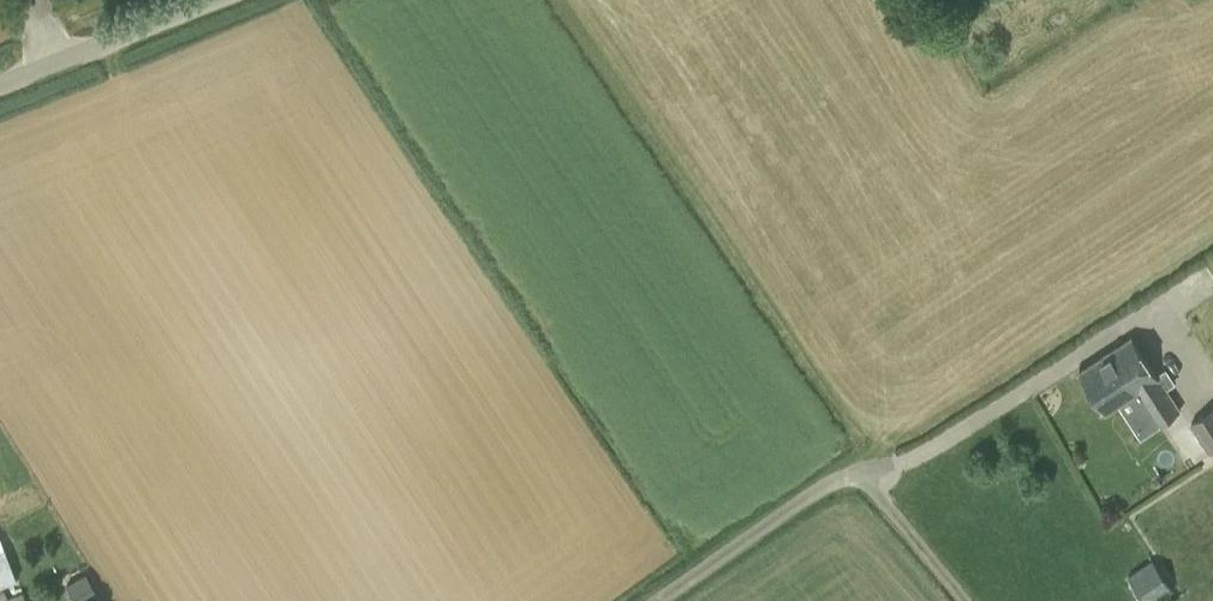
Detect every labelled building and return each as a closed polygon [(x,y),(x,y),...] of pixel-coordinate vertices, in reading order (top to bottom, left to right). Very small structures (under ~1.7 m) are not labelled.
[(1105,412),(1136,392),(1157,425),(1178,411),(1131,338),(1079,371),(1105,412)] [(1189,422),(1208,452),(1212,449),(1212,407),(1189,422)] [(1173,590),(1153,560),(1129,576),(1146,600),(1157,600),(1173,590)] [(86,574),(67,585),(73,596),(93,586),(86,574)] [(22,589),(20,579),(0,584),(0,595),(14,591),(22,589)]
